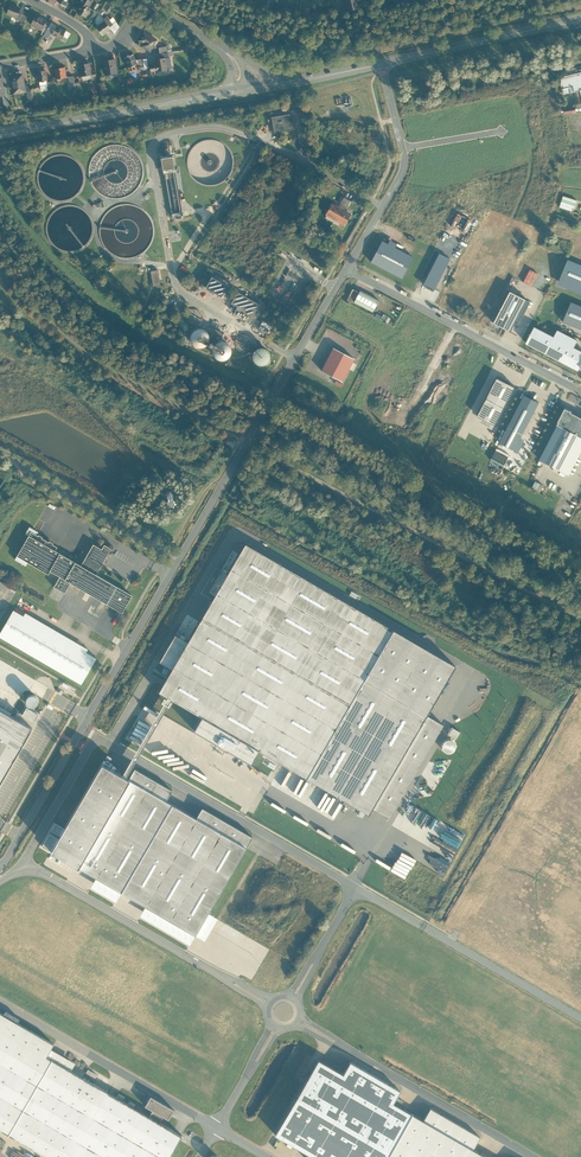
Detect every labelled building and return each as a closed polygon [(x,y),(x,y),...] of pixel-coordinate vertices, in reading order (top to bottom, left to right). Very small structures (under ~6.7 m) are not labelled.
[(76,12),(86,17),(87,15),(88,16),(91,12),(89,11),(91,8),(89,7),(92,2),(88,0),(81,0),(79,4),(81,5),(76,12)] [(359,0),(341,0),(344,12),(361,8),(359,0)] [(113,6),(108,3),(104,8),(109,12),(113,6)] [(20,8),(10,4),(6,15),(17,18),(20,8)] [(46,20),(35,15),(30,26),(41,31),(46,20)] [(113,25),(107,16),(104,19),(109,27),(113,25)] [(111,30),(104,21),(96,27),(103,36),(111,30)] [(65,31),(56,26),(51,35),(60,40),(65,31)] [(52,32),(47,29),(43,36),(48,39),(52,32)] [(158,41),(143,32),(138,41),(143,44),(141,47),(151,52),(158,41)] [(133,55),(124,59),(128,68),(130,73),(136,70),(134,66),(137,64),(133,55)] [(156,64),(149,65),(150,73),(167,71),(166,58),(155,60),(156,64)] [(117,74),(115,59),(102,61),(104,76),(117,74)] [(90,75),(88,64),(79,65),(81,77),(90,75)] [(66,78),(64,68),(53,70),(55,80),(66,78)] [(47,81),(45,71),(36,72),(38,82),(47,81)] [(558,76),(562,87),(567,86),(568,92),(580,89),(580,90),(580,71),(558,76)] [(25,92),(22,74),(9,76),(12,95),(25,92)] [(0,78),(0,97),(1,96),(3,106),(10,105),(7,88),(3,86),(2,78),(0,78)] [(563,104),(565,112),(576,110),(575,102),(563,104)] [(293,113),(271,117),(274,133),(295,129),(293,113)] [(173,153),(161,156),(165,173),(176,171),(173,153)] [(564,195),(560,206),(574,211),(578,200),(564,195)] [(336,219),(348,198),(345,196),(339,205),(333,202),(326,214),(336,219)] [(348,198),(336,219),(345,225),(352,212),(346,209),(351,200),(348,198)] [(382,238),(371,259),(402,276),(413,255),(395,245),(397,242),(389,238),(387,241),(382,238)] [(423,283),(434,289),(450,259),(439,254),(423,283)] [(569,259),(560,283),(580,292),(580,264),(569,259)] [(523,281),(532,286),(538,273),(530,269),(523,281)] [(158,270),(151,271),(154,286),(161,285),(158,270)] [(228,285),(213,276),(206,288),(221,297),(228,285)] [(510,288),(494,319),(510,327),(526,296),(510,288)] [(352,289),(348,297),(355,301),(354,302),(373,312),(378,301),(360,291),(359,293),(352,289)] [(260,304),(239,291),(232,302),(238,306),(234,313),(250,322),(260,304)] [(563,319),(580,327),(580,305),(570,301),(563,319)] [(196,309),(192,309),(189,310),(187,314),(187,318),(189,321),(193,324),(196,324),(200,322),(202,318),(202,314),(200,311),(196,309)] [(270,325),(262,321),(258,327),(267,332),(270,325)] [(553,335),(534,325),(526,340),(578,367),(580,364),(580,349),(574,345),(577,338),(557,328),(553,335)] [(225,360),(226,359),(227,358),(229,356),(230,355),(230,353),(231,352),(231,351),(230,349),(230,347),(229,346),(228,344),(227,343),(226,342),(223,341),(222,341),(219,341),(217,341),(215,343),(214,343),(213,343),(216,336),(220,338),(222,334),(214,330),(208,340),(208,337),(208,336),(207,334),(207,332),(205,330),(204,329),(203,329),(201,328),(199,328),(197,328),(195,328),(194,329),(193,330),(191,331),(190,332),(189,334),(189,336),(189,338),(189,340),(190,342),(191,344),(192,345),(193,346),(195,346),(196,347),(197,347),(199,347),(200,347),(201,347),(202,347),(203,346),(205,345),(206,344),(206,343),(212,346),(212,350),(211,351),(212,352),(212,354),(213,355),(214,357),(215,358),(216,359),(218,360),(220,360),(222,360),(223,360),(225,360)] [(245,337),(241,337),(237,339),(236,342),(236,346),(238,350),(241,352),(245,352),(249,350),(251,346),(251,342),(249,339),(245,337)] [(332,347),(320,370),(342,381),(354,358),(332,347)] [(265,365),(266,364),(268,363),(269,362),(270,360),(270,358),(270,356),(270,354),(269,352),(267,350),(266,349),(265,348),(263,348),(260,348),(258,349),(256,350),(255,351),(253,353),(253,355),(253,358),(253,359),(253,361),(254,363),(256,364),(258,365),(259,365),(262,366),(264,365),(265,365)] [(491,423),(496,425),(516,387),(497,377),(477,416),(482,418),(491,423)] [(524,394),(508,425),(523,433),(539,401),(524,394)] [(554,423),(557,425),(580,437),(580,414),(564,405),(554,423)] [(539,460),(566,473),(580,444),(580,437),(557,425),(539,460)] [(70,582),(122,612),(133,593),(96,572),(111,547),(103,543),(101,546),(93,541),(80,563),(55,548),(56,545),(34,532),(36,529),(28,525),(25,531),(28,533),(14,558),(25,564),(27,560),(48,573),(50,569),(59,574),(53,584),(64,591),(70,582)] [(394,634),(397,629),(245,542),(227,573),(222,570),(209,592),(215,595),(188,641),(175,634),(160,661),(172,668),(159,690),(203,716),(194,730),(252,764),(261,749),(310,778),(368,679),(394,634)] [(0,628),(0,635),(81,682),(96,655),(86,650),(87,647),(24,610),(22,613),(12,607),(0,628)] [(453,667),(394,634),(368,679),(426,713),(453,667)] [(426,713),(368,679),(310,778),(372,813),(374,809),(428,716),(429,715),(426,713)] [(32,707),(37,704),(38,699),(35,695),(30,695),(26,697),(26,704),(29,706),(32,707)] [(38,714),(26,708),(22,715),(34,722),(38,714)] [(32,727),(0,709),(0,784),(32,727)] [(442,724),(428,716),(374,809),(388,817),(442,724)] [(101,765),(50,852),(96,879),(91,888),(116,903),(121,893),(146,907),(140,917),(190,946),(196,936),(205,941),(217,919),(208,914),(252,838),(202,809),(196,820),(166,802),(172,792),(135,770),(129,781),(101,765)] [(0,1012),(0,1127),(6,1131),(49,1057),(69,1069),(74,1061),(49,1046),(51,1042),(0,1012)] [(49,1057),(6,1131),(52,1156),(68,1156),(106,1091),(69,1069),(49,1057)] [(318,1057),(274,1132),(312,1153),(309,1156),(383,1156),(410,1111),(393,1101),(390,1100),(397,1088),(351,1061),(344,1073),(318,1057)] [(106,1091),(68,1156),(168,1156),(181,1134),(158,1121),(163,1113),(168,1116),(173,1107),(151,1094),(146,1104),(152,1107),(147,1114),(106,1091)] [(410,1111),(383,1156),(489,1156),(472,1147),(479,1136),(430,1108),(424,1119),(410,1111)]
